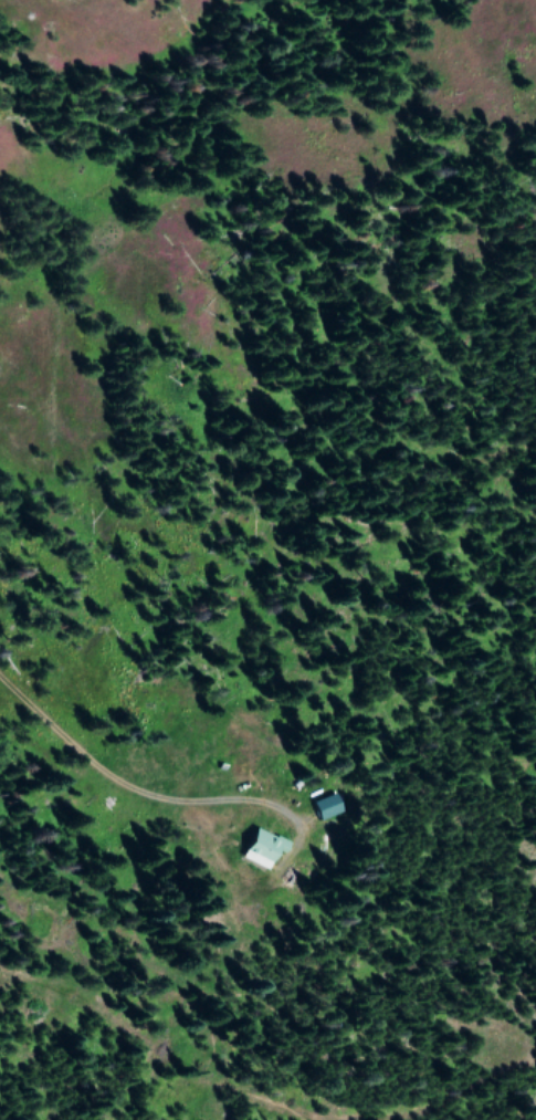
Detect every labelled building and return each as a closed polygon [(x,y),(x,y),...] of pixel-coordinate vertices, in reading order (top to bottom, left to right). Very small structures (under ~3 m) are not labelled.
[(324,817),(346,809),(340,790),(317,798),(324,817)] [(272,867),(280,851),(270,847),(277,834),(261,826),(247,854),(272,867)]
